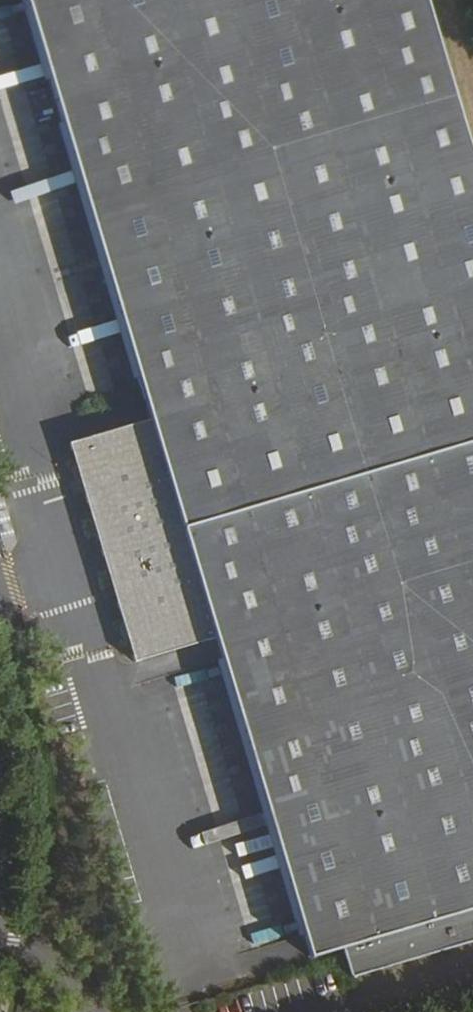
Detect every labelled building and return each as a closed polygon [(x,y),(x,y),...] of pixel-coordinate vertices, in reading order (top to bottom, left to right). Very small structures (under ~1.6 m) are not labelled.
[(414,0),(17,0),(125,400),(46,425),(111,642),(190,617),(285,938),(318,928),(326,957),(472,915),(472,204),(414,0)]
